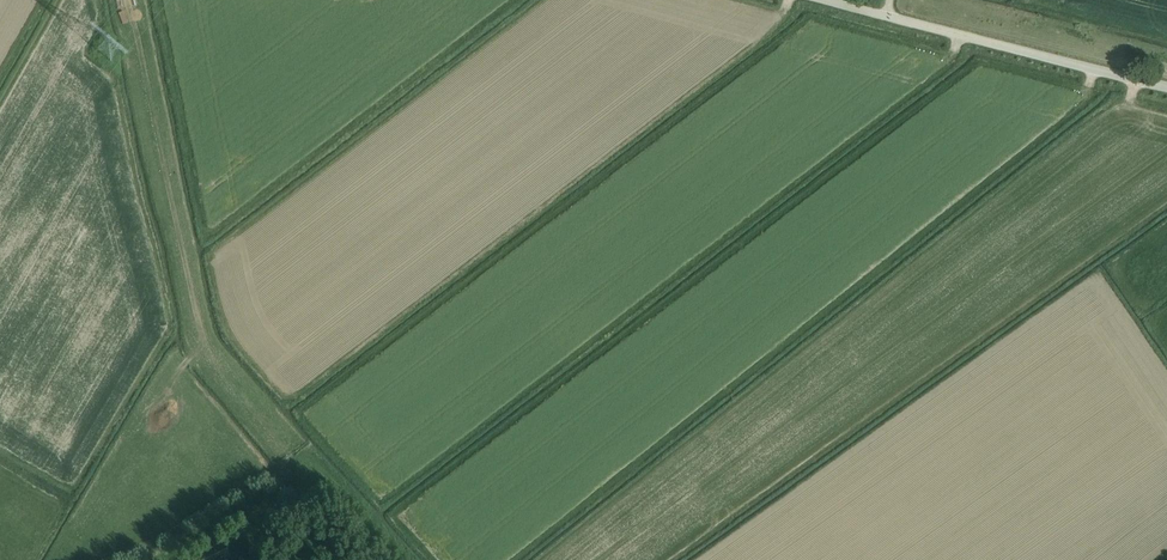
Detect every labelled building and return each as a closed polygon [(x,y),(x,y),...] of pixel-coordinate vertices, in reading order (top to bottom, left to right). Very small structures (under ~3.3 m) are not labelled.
[(273,493),(281,489),(278,483),(276,484),(277,485),(271,488),(273,493)]
